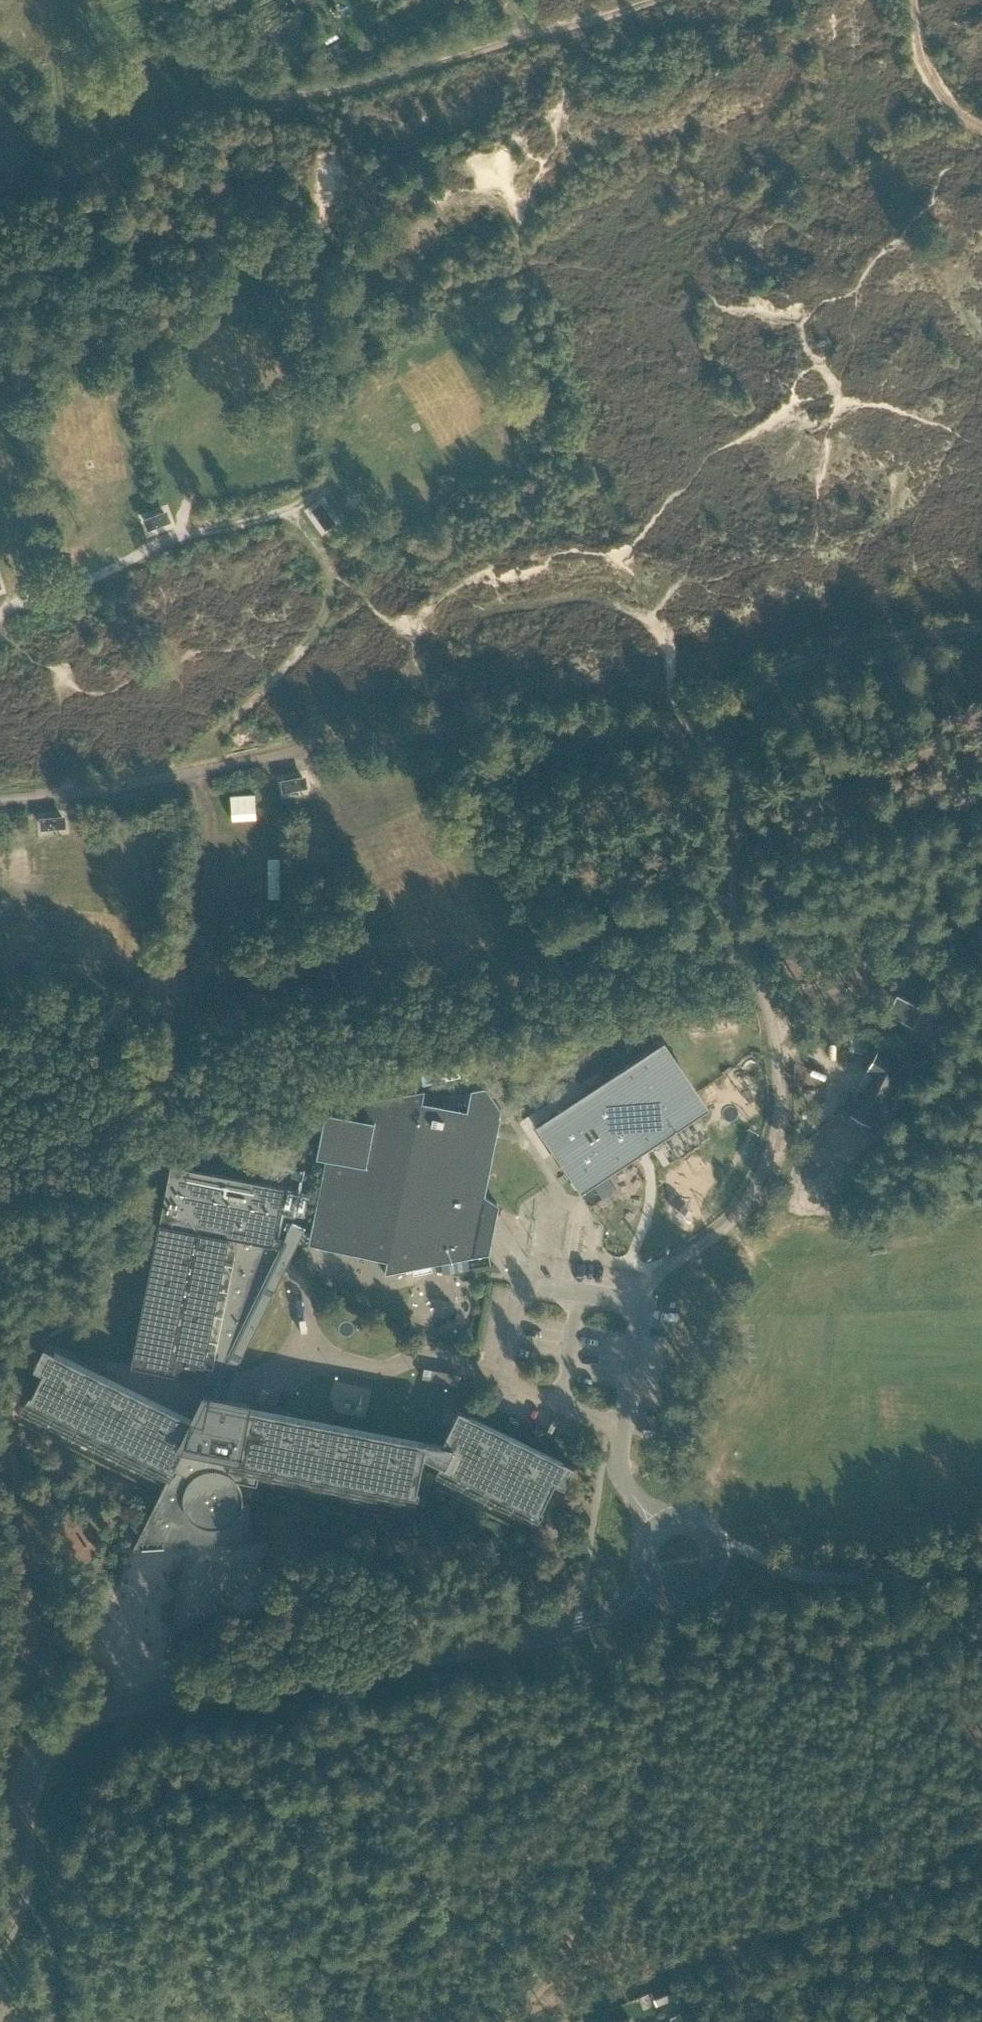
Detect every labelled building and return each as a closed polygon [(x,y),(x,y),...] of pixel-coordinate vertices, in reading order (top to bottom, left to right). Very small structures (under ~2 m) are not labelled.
[(309,63),(305,69),(320,80),(325,73),(309,63)] [(26,143),(19,146),(21,153),(29,150),(26,143)] [(311,510),(326,531),(336,523),(321,502),(311,510)] [(148,531),(172,522),(167,510),(143,519),(148,531)] [(283,793),(309,789),(306,776),(281,780),(283,793)] [(899,999),(890,1017),(916,1029),(925,1011),(899,999)] [(581,1194),(700,1112),(656,1046),(536,1127),(581,1194)] [(851,1096),(842,1111),(869,1125),(892,1084),(902,1065),(877,1052),(868,1070),(874,1073),(859,1101),(851,1096)] [(423,1086),(470,1076),(467,1065),(420,1075),(423,1086)] [(892,1084),(869,1125),(887,1135),(910,1093),(892,1084)] [(326,1159),(311,1234),(309,1245),(309,1246),(387,1261),(384,1274),(489,1255),(499,1206),(484,1197),(500,1119),(499,1118),(501,1111),(486,1088),(471,1091),(467,1112),(421,1103),(424,1090),(337,1106),(335,1115),(325,1113),(316,1157),(326,1159)] [(309,1245),(311,1234),(303,1232),(305,1229),(292,1222),(285,1239),(274,1237),(284,1188),(170,1166),(132,1365),(131,1365),(131,1367),(214,1383),(195,1421),(43,1347),(33,1368),(42,1373),(23,1411),(166,1481),(132,1550),(235,1543),(235,1546),(241,1546),(241,1542),(252,1542),(250,1503),(242,1504),(243,1500),(243,1496),(242,1492),(240,1488),(239,1485),(236,1482),(257,1485),(258,1478),(413,1508),(423,1456),(443,1466),(439,1475),(535,1522),(554,1484),(564,1489),(574,1467),(459,1411),(440,1450),(426,1444),(426,1442),(243,1406),(243,1408),(220,1403),(298,1243),(309,1245)] [(674,1983),(652,1992),(657,2005),(679,1996),(674,1983)] [(670,2018),(671,2021),(681,2021),(683,2021),(680,2014),(670,2018)]
